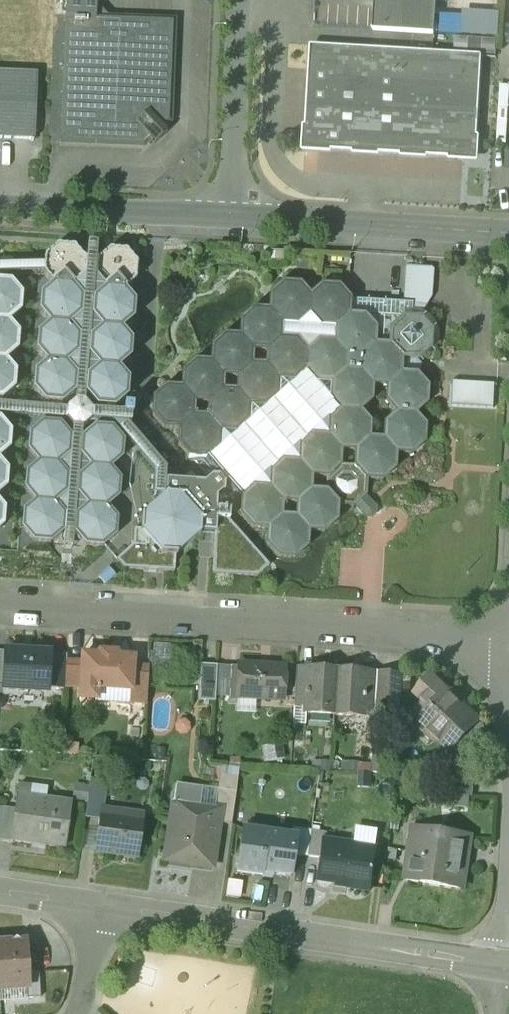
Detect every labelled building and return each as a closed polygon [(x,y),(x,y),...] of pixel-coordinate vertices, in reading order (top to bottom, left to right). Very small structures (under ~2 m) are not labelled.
[(94,21),(95,0),(65,0),(60,142),(142,145),(167,122),(171,24),(94,21)] [(373,31),(434,35),(436,0),(375,0),(373,31)] [(480,58),(312,48),(306,149),(475,159),(480,58)] [(0,74),(0,140),(34,141),(37,75),(0,74)] [(96,246),(87,246),(86,264),(84,263),(83,275),(85,275),(83,302),(81,302),(80,314),(82,314),(80,341),(78,341),(77,353),(79,353),(77,380),(75,380),(74,392),(76,392),(75,395),(83,395),(83,393),(85,393),(86,381),(84,381),(87,354),(89,354),(90,342),(88,342),(90,315),(92,315),(93,303),(91,303),(93,276),(95,276),(96,264),(94,264),(96,246)] [(52,287),(41,297),(39,314),(49,326),(37,336),(36,352),(46,364),(34,375),(33,391),(44,406),(48,405),(61,405),(73,394),(74,392),(75,380),(75,378),(64,366),(76,356),(77,353),(78,341),(78,339),(68,327),(80,317),(80,314),(81,302),(81,300),(71,288),(83,278),(83,275),(84,263),(84,261),(73,249),(56,247),(41,266),(40,275),(42,275),(52,287)] [(125,253),(109,251),(96,262),(95,276),(95,279),(105,291),(93,301),(92,315),(92,318),(102,330),(90,340),(89,354),(88,357),(99,369),(87,379),(85,393),(85,395),(96,408),(113,409),(126,399),(127,382),(117,370),(129,360),(130,343),(120,331),(132,321),(133,304),(123,292),(135,282),(136,266),(125,253)] [(283,253),(269,252),(268,263),(282,264),(283,253)] [(41,266),(0,267),(0,275),(16,275),(40,275),(41,266)] [(16,275),(0,275),(0,406),(4,406),(4,402),(16,392),(15,373),(5,362),(18,352),(19,335),(9,325),(21,316),(22,296),(10,283),(16,283),(16,275)] [(321,287),(309,297),(299,285),(282,284),(270,295),(269,311),(270,312),(281,324),(296,325),(308,314),(319,326),(335,327),(347,316),(348,316),(349,301),(349,300),(338,288),(321,287)] [(411,304),(349,300),(349,301),(348,316),(364,317),(375,330),(374,345),(389,346),(390,330),(402,319),(411,320),(411,304)] [(264,407),(277,396),(278,380),(293,381),(305,371),(305,370),(306,353),(296,340),(280,340),(281,324),(270,312),(269,311),(253,311),(241,322),(240,337),(224,336),(212,347),(211,363),(195,362),(182,373),(181,389),(167,388),(153,400),(152,416),(163,428),(179,429),(178,445),(188,457),(206,458),(218,447),(219,432),(235,433),(248,422),(248,406),(264,407)] [(319,326),(308,314),(296,325),(281,324),(280,340),(296,340),(306,353),(318,342),(334,343),(335,327),(319,326)] [(364,317),(347,316),(335,327),(334,343),(318,342),(306,353),(305,370),(316,383),(331,384),(330,399),(341,411),(329,422),(328,437),(312,436),(300,447),(299,463),(283,462),(271,474),(270,489),(254,488),(241,500),(240,516),(252,529),(267,530),(266,545),(277,558),(294,559),(306,548),(307,532),(323,533),(336,522),(337,506),(352,507),(365,496),(366,480),(381,481),(394,470),(395,454),(411,455),(423,444),(424,427),(414,415),(426,405),(427,388),(415,375),(416,361),(429,350),(430,333),(419,320),(402,319),(390,331),(389,346),(374,345),(375,330),(364,317)] [(305,371),(293,381),(278,380),(277,396),(264,407),(248,406),(248,422),(235,433),(219,432),(218,447),(206,458),(227,483),(241,499),(254,488),(270,489),(271,474),(283,462),(299,463),(300,447),(312,436),(328,437),(329,422),(341,411),(330,399),(331,384),(316,383),(305,371)] [(500,405),(501,381),(457,381),(457,405),(500,405)] [(75,395),(74,405),(73,404),(66,411),(65,421),(71,428),(72,428),(72,438),(80,439),(81,429),(82,429),(89,423),(89,422),(95,422),(107,423),(112,423),(154,473),(153,497),(159,497),(163,496),(164,481),(164,471),(126,425),(130,425),(130,416),(122,416),(112,415),(96,414),(90,413),(90,412),(84,405),(83,405),(84,395),(83,395),(75,395)] [(61,405),(48,405),(47,410),(46,418),(48,424),(59,425),(59,420),(65,421),(66,411),(60,410),(61,405)] [(46,418),(47,410),(4,406),(0,406),(0,416),(46,418)] [(132,407),(123,407),(122,416),(130,416),(131,416),(132,407)] [(9,450),(11,433),(0,418),(0,458),(9,450)] [(48,424),(42,424),(30,435),(28,451),(38,463),(27,473),(25,490),(35,502),(23,512),(22,529),(33,542),(50,543),(62,532),(63,530),(64,518),(64,516),(54,504),(65,493),(66,491),(67,479),(67,477),(57,465),(69,455),(69,452),(70,440),(70,438),(59,425),(48,424)] [(95,428),(82,439),(82,441),(81,453),(81,455),(91,467),(79,478),(79,480),(78,492),(77,494),(88,506),(76,516),(75,519),(74,531),(74,533),(85,546),(102,547),(115,536),(116,520),(106,508),(118,498),(119,481),(109,469),(121,459),(122,442),(112,429),(107,429),(95,428)] [(80,439),(72,438),(72,440),(70,440),(69,452),(71,452),(69,479),(67,479),(66,491),(68,491),(65,518),(64,518),(63,530),(65,530),(63,548),(71,549),(72,531),(74,531),(75,519),(73,519),(76,492),(78,492),(79,480),(77,480),(79,453),(81,453),(82,441),(80,441),(80,439)] [(204,484),(164,481),(163,496),(164,496),(164,498),(142,517),(141,517),(140,533),(141,533),(146,538),(146,547),(132,546),(116,561),(124,570),(174,573),(175,557),(176,557),(176,555),(198,536),(199,536),(199,533),(214,533),(211,575),(257,578),(268,567),(228,521),(216,511),(215,511),(216,498),(224,491),(224,485),(227,483),(220,475),(217,478),(211,477),(204,484)] [(361,503),(370,517),(382,509),(373,494),(361,503)] [(229,511),(217,510),(216,511),(228,521),(229,511)] [(49,655),(5,653),(4,692),(47,694),(47,690),(49,655)] [(65,655),(49,655),(47,690),(64,690),(64,687),(65,664),(65,655)] [(117,658),(113,663),(100,662),(97,657),(82,656),(81,665),(80,688),(79,694),(96,695),(96,693),(98,693),(98,689),(129,692),(130,692),(132,668),(132,660),(117,658)] [(192,662),(175,660),(174,672),(191,673),(192,662)] [(81,665),(65,664),(64,687),(80,688),(81,665)] [(216,667),(200,666),(198,702),(214,703),(214,697),(216,667)] [(283,669),(238,666),(236,698),(281,701),(283,669)] [(231,667),(216,667),(214,697),(230,698),(231,667)] [(148,669),(132,668),(130,692),(129,692),(129,703),(145,704),(148,669)] [(307,670),(295,670),(293,706),(305,706),(307,670)] [(335,672),(307,670),(305,706),(305,714),(333,716),(335,672)] [(363,673),(335,672),(333,716),(361,718),(363,674),(363,673)] [(375,674),(363,674),(361,709),(373,710),(374,702),(375,674)] [(400,676),(375,674),(374,702),(399,703),(400,676)] [(478,722),(431,678),(416,694),(432,709),(418,724),(449,753),(458,743),(461,747),(465,747),(473,738),(473,735),(469,732),(478,722)] [(96,783),(111,784),(112,760),(96,759),(96,783)] [(473,780),(445,778),(444,796),(472,797),(473,780)] [(106,790),(89,787),(84,819),(100,821),(102,809),(103,809),(106,790)] [(235,793),(217,791),(214,809),(220,810),(218,824),(230,826),(235,793)] [(70,804),(16,797),(14,811),(10,841),(12,841),(64,848),(70,804)] [(214,809),(172,803),(164,862),(211,869),(218,824),(220,810),(214,809)] [(103,809),(102,809),(100,821),(95,852),(135,858),(142,815),(103,809)] [(0,810),(0,842),(12,843),(12,841),(10,841),(14,811),(0,810)] [(294,838),(242,830),(236,872),(261,876),(261,874),(290,878),(293,856),(295,838),(294,838)] [(310,832),(295,830),(294,838),(295,838),(293,856),(306,858),(310,832)] [(325,834),(310,832),(306,858),(319,860),(322,842),(324,842),(325,834)] [(470,838),(447,834),(446,840),(412,835),(405,881),(462,889),(470,838)] [(324,842),(322,842),(319,860),(316,882),(345,886),(345,888),(369,892),(376,850),(324,842)] [(11,944),(0,944),(0,991),(26,990),(27,989),(26,973),(24,943),(19,943),(15,940),(11,944)] [(38,973),(26,973),(27,989),(26,990),(26,1000),(40,999),(38,973)]
